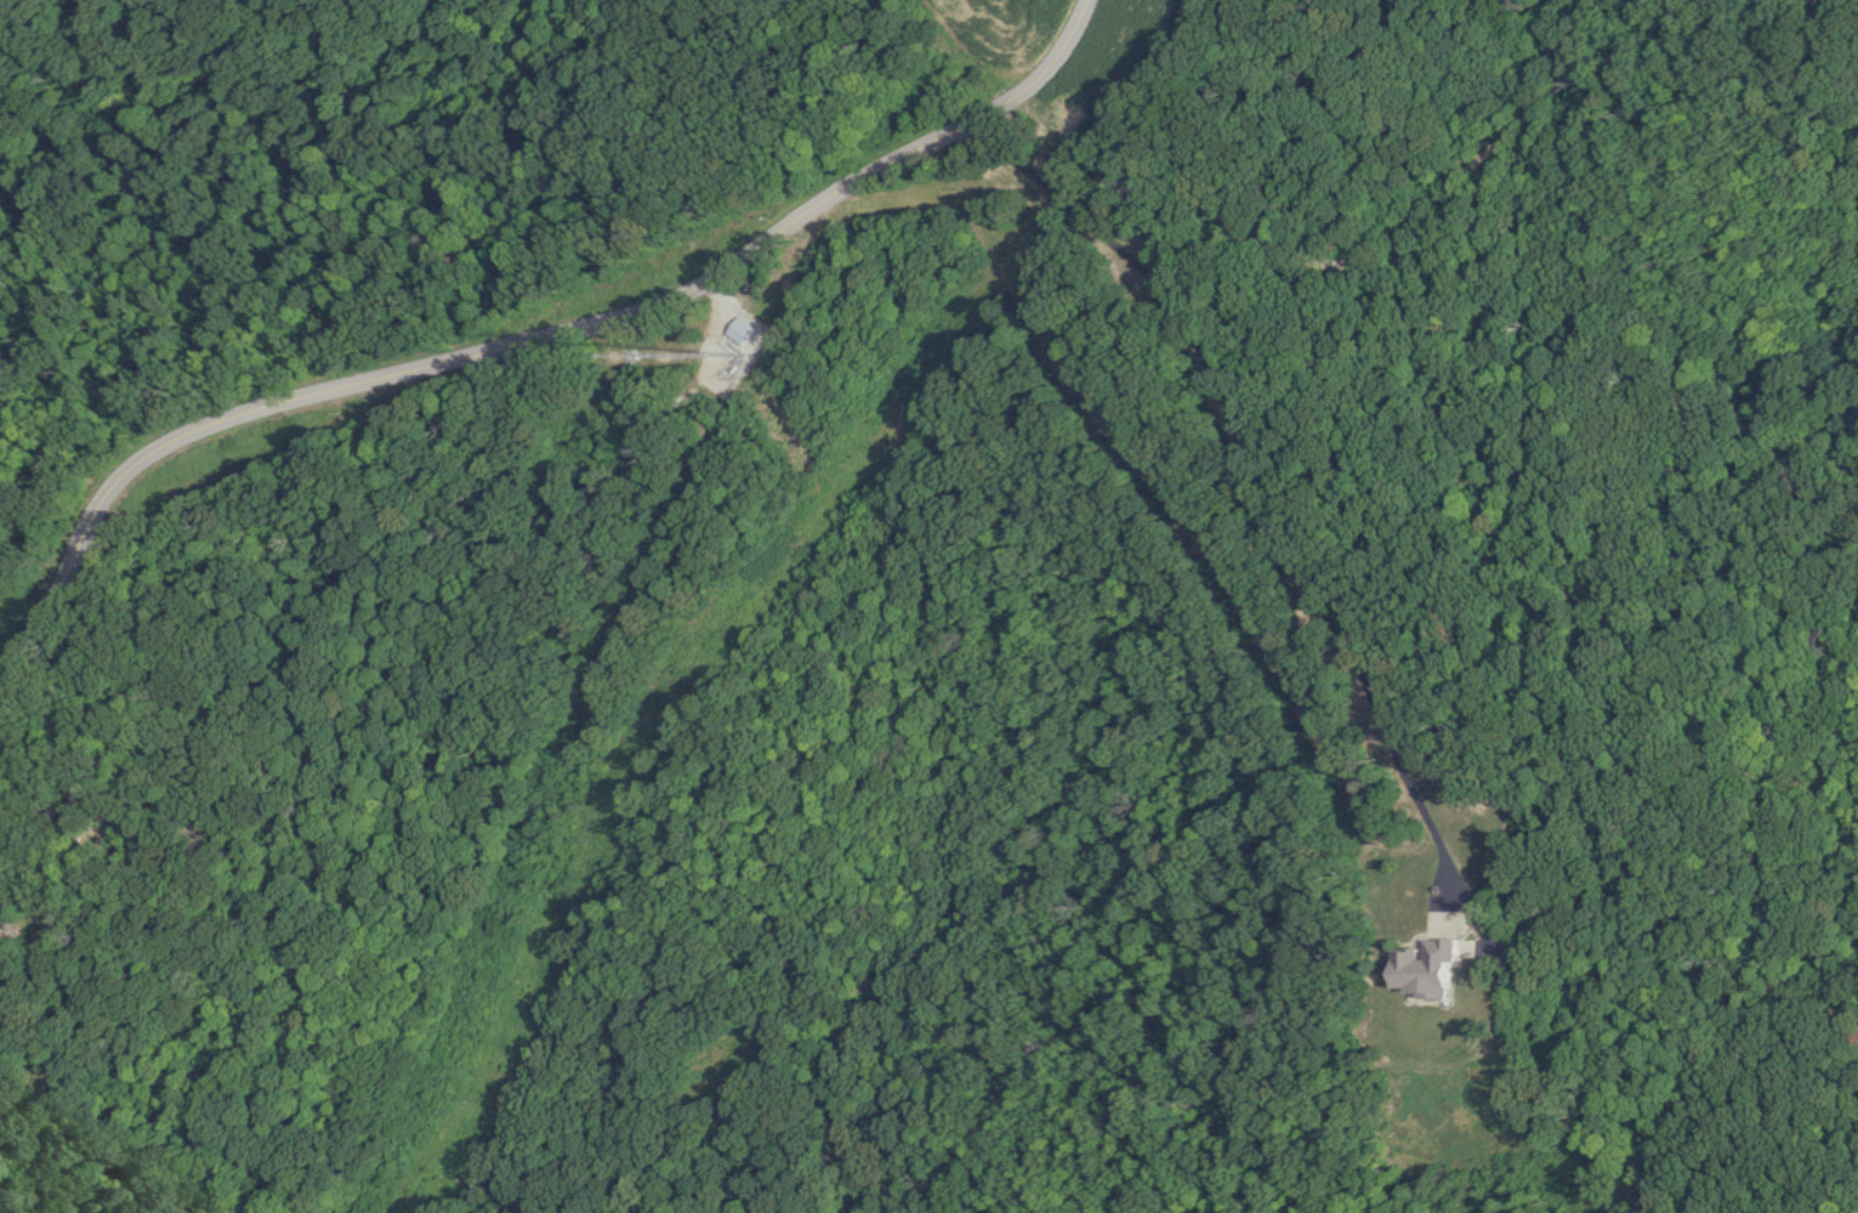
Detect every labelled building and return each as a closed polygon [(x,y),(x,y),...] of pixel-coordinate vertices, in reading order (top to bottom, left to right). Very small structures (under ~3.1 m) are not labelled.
[(731,333),(748,345),(760,328),(743,316),(731,333)] [(13,891),(6,872),(0,874),(0,897),(13,891)] [(1394,949),(1393,988),(1408,988),(1408,998),(1448,999),(1448,963),(1455,963),(1455,940),(1424,939),(1424,949),(1394,949)]
